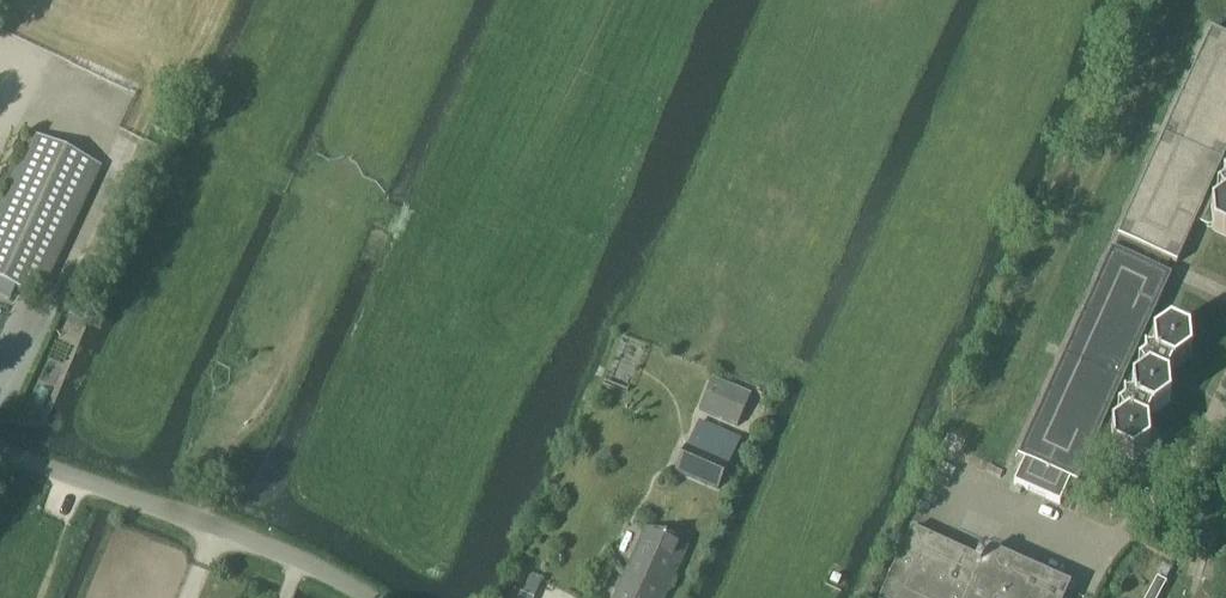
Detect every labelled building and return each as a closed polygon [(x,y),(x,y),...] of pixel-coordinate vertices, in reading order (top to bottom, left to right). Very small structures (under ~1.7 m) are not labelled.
[(1024,463),(1014,485),(1059,506),(1070,483),(1075,486),(1089,455),(1101,460),(1105,451),(1144,469),(1160,454),(1160,434),(1146,428),(1152,415),(1154,416),(1169,402),(1168,382),(1167,381),(1173,368),(1176,370),(1189,356),(1189,336),(1151,319),(1169,279),(1162,276),(1168,261),(1177,265),(1195,225),(1225,239),(1225,38),(1211,31),(1117,238),(1110,253),(1017,460),(1024,463)] [(9,302),(15,289),(39,300),(101,170),(32,138),(0,205),(0,298),(9,302)] [(735,426),(747,397),(708,381),(696,409),(735,426)] [(715,490),(737,440),(698,423),(676,474),(715,490)] [(615,597),(664,597),(687,548),(645,529),(615,597)] [(882,597),(1066,597),(1071,587),(989,550),(984,561),(913,529),(882,597)]
